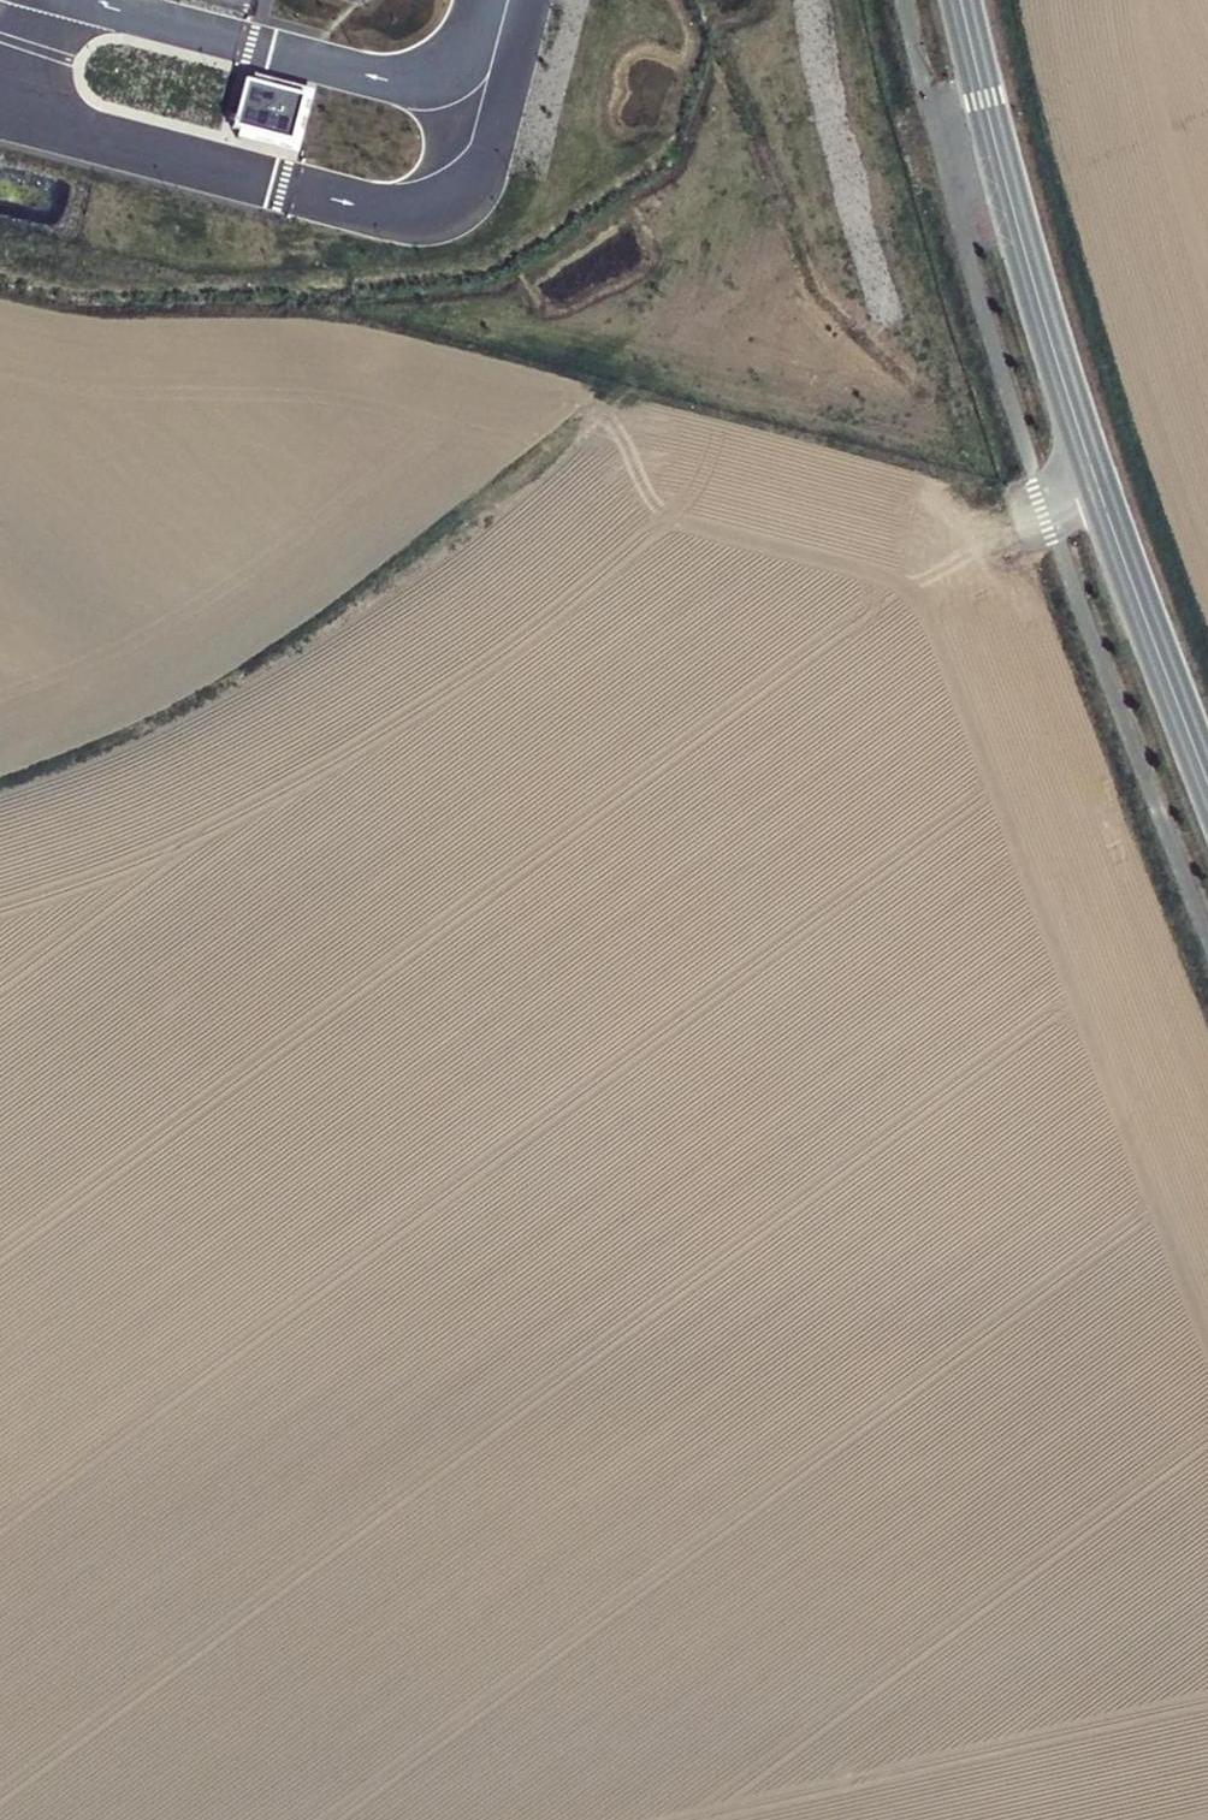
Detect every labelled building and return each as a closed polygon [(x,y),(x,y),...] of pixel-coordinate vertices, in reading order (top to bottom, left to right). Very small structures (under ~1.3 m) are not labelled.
[(287,138),(236,125),(234,132),(292,147),(308,87),(250,71),(248,79),(299,92),(287,138)] [(241,77),(229,123),(236,125),(287,138),(299,92),(248,79),(241,77)]
